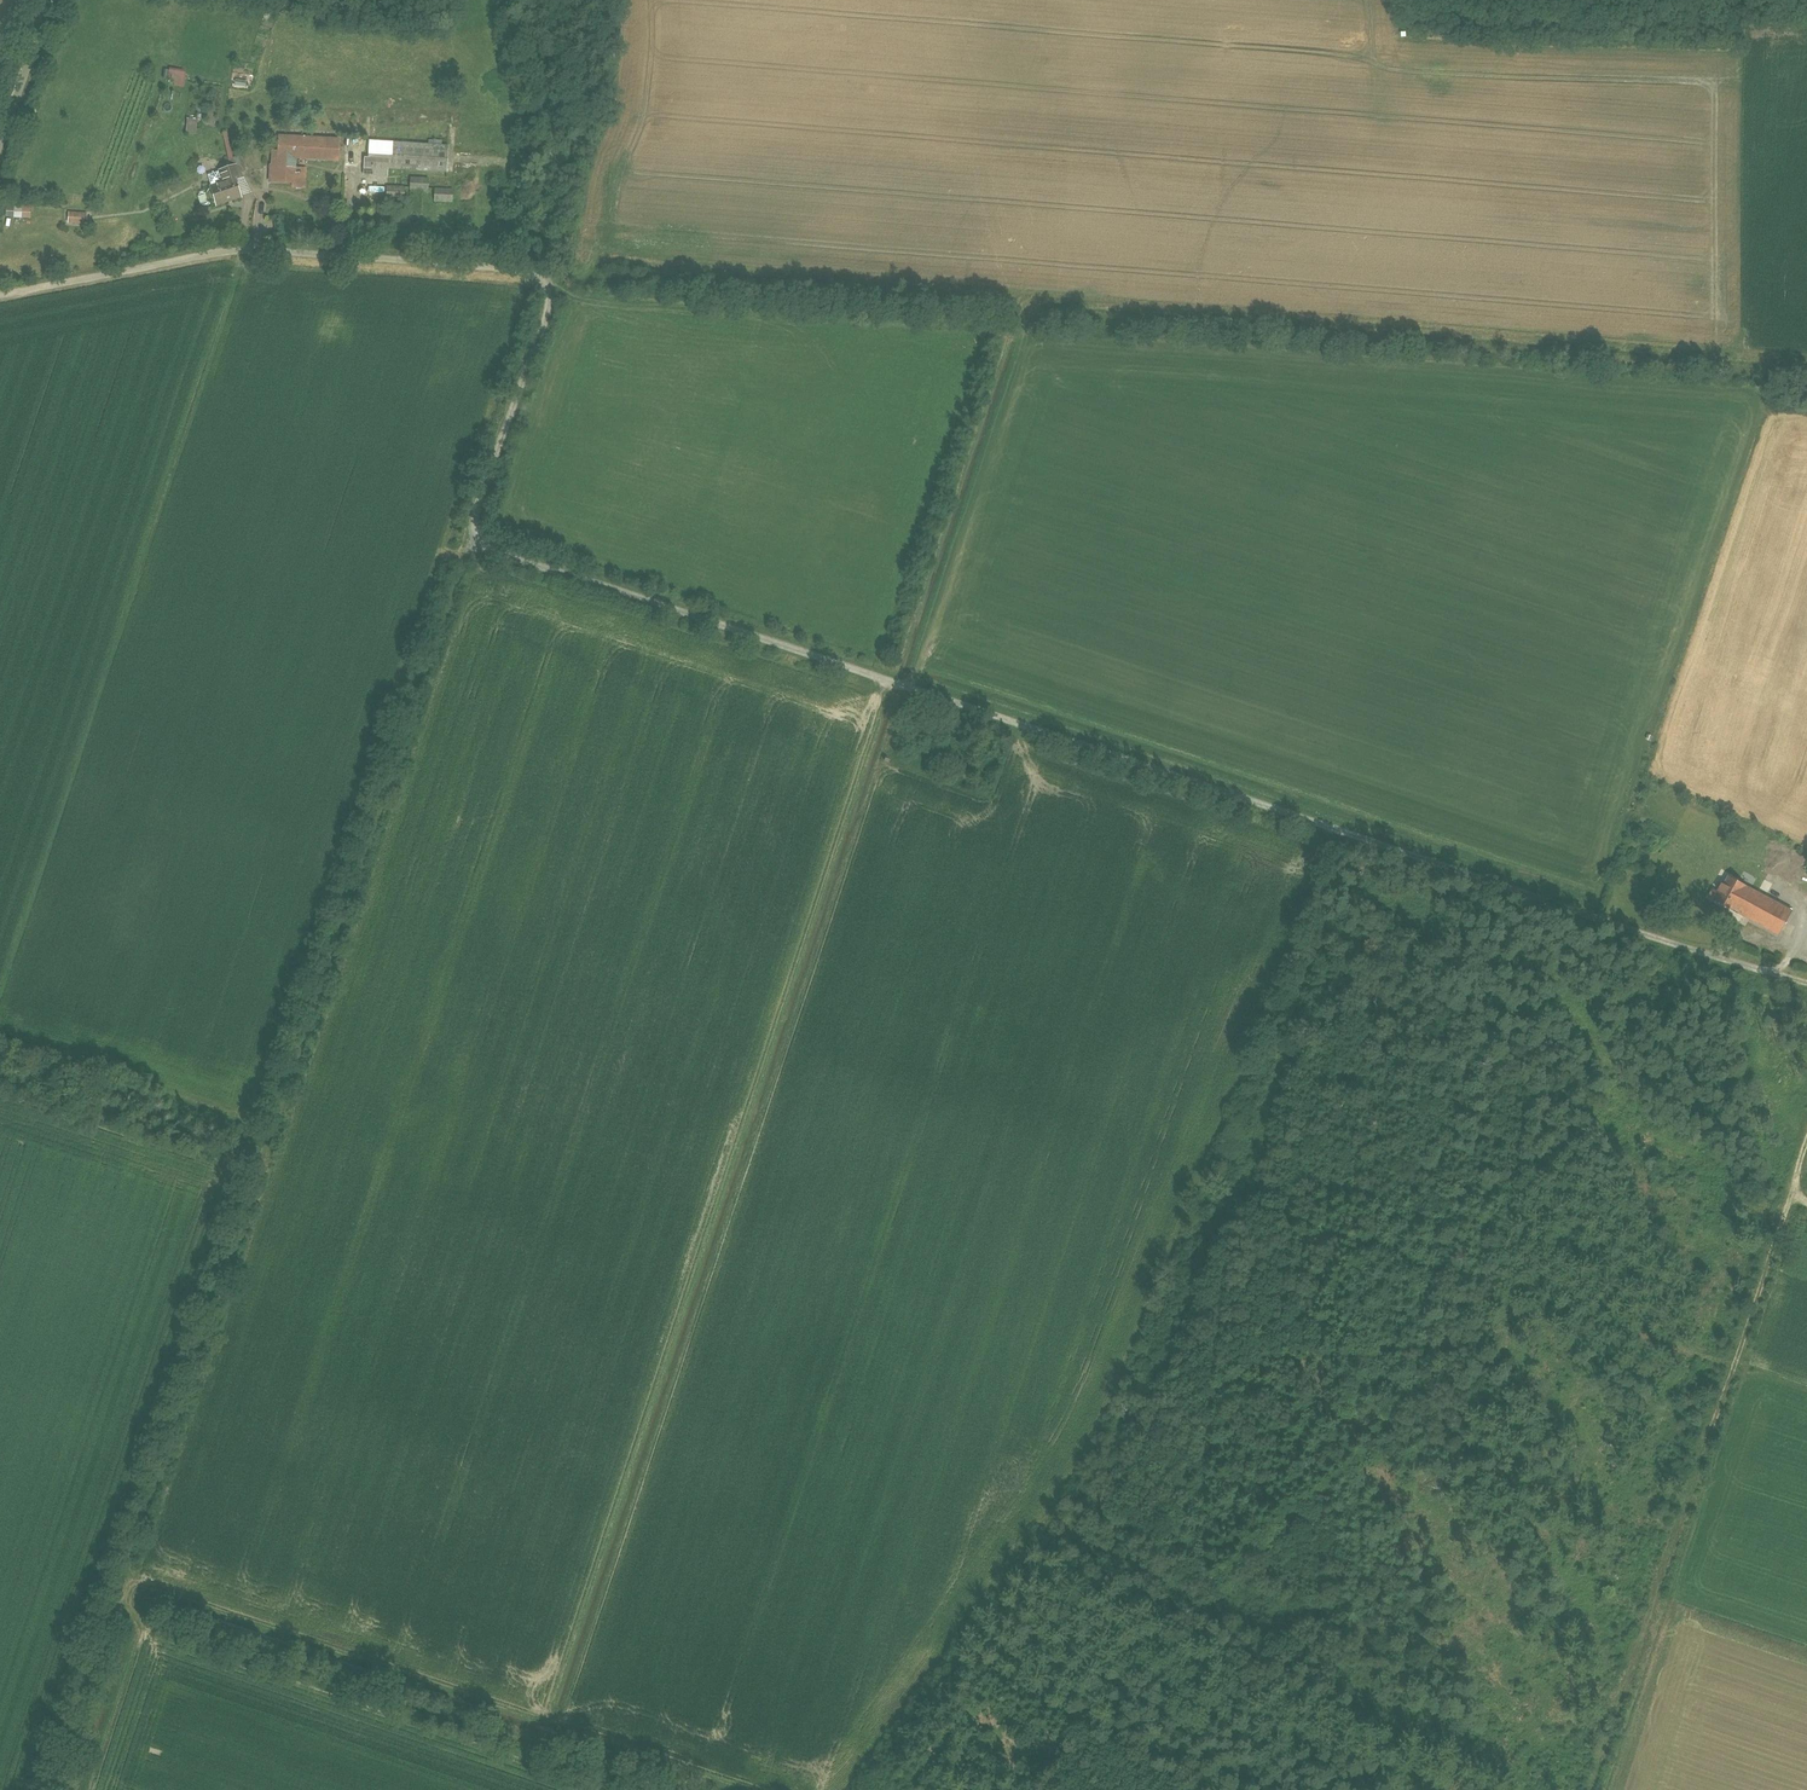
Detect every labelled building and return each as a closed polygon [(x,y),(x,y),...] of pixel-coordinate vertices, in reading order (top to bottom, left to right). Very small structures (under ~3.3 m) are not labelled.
[(235,61),(233,71),(253,75),(255,65),(235,61)] [(169,80),(176,80),(176,87),(186,87),(187,70),(169,70),(169,80)] [(202,117),(191,117),(190,128),(201,128),(202,117)] [(340,161),(341,135),(279,131),(278,149),(272,148),(269,181),(293,183),(293,186),(306,187),(308,166),(297,165),(298,158),(340,161)] [(431,137),(373,132),(371,151),(367,150),(365,178),(390,180),(390,178),(392,162),(450,166),(452,139),(445,138),(445,133),(432,132),(431,137)] [(206,165),(221,210),(247,202),(242,189),(240,190),(233,170),(236,169),(232,156),(206,165)] [(432,170),(413,169),(413,184),(432,185),(432,170)] [(390,180),(389,192),(409,193),(410,179),(390,178),(390,180)] [(456,181),(437,180),(437,195),(455,195),(456,181)] [(32,205),(16,205),(16,212),(7,212),(7,218),(32,218),(32,205)] [(90,211),(71,210),(70,222),(90,223),(90,211)] [(1739,882),(1729,876),(1716,901),(1778,936),(1792,911),(1751,888),(1739,882)]
